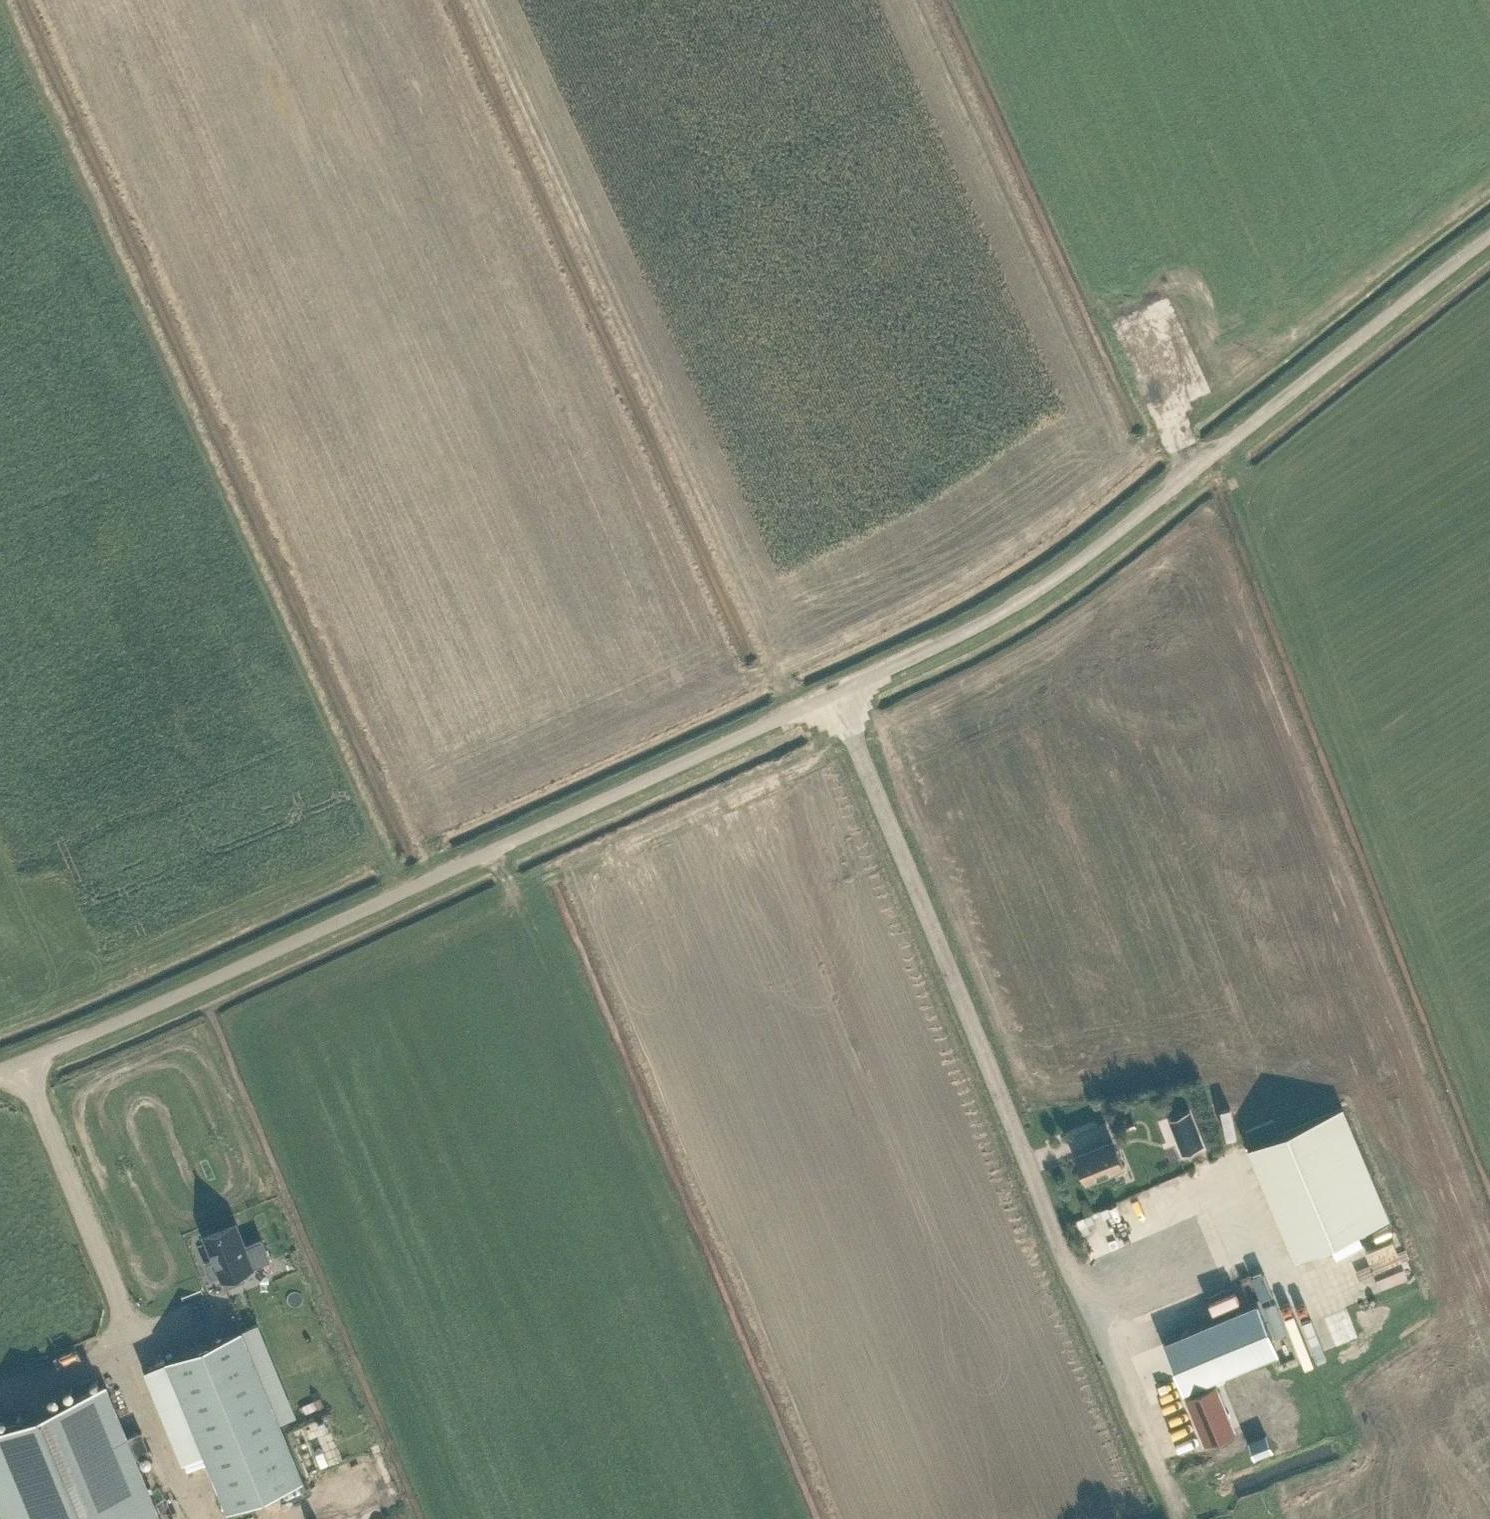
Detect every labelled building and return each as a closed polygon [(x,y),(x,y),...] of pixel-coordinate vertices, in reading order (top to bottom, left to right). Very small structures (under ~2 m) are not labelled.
[(1295,1258),(1390,1218),(1343,1106),(1248,1146),(1295,1258)] [(1197,1141),(1182,1139),(1180,1151),(1194,1154),(1197,1141)] [(1113,1140),(1076,1155),(1086,1181),(1124,1166),(1113,1140)] [(236,1223),(205,1236),(214,1258),(206,1261),(212,1278),(220,1274),(222,1279),(270,1259),(262,1238),(245,1245),(236,1223)] [(1264,1271),(1252,1276),(1261,1299),(1273,1294),(1264,1271)] [(1276,1300),(1263,1305),(1275,1336),(1288,1332),(1276,1300)] [(1164,1342),(1184,1390),(1278,1351),(1258,1303),(1164,1342)] [(304,1477),(243,1328),(168,1359),(229,1508),(304,1477)] [(1216,1384),(1186,1396),(1206,1442),(1235,1430),(1216,1384)] [(104,1386),(0,1428),(0,1496),(9,1518),(158,1518),(129,1448),(133,1446),(138,1456),(151,1451),(142,1430),(124,1437),(104,1386)] [(1267,1434),(1248,1441),(1255,1458),(1273,1450),(1267,1434)]
